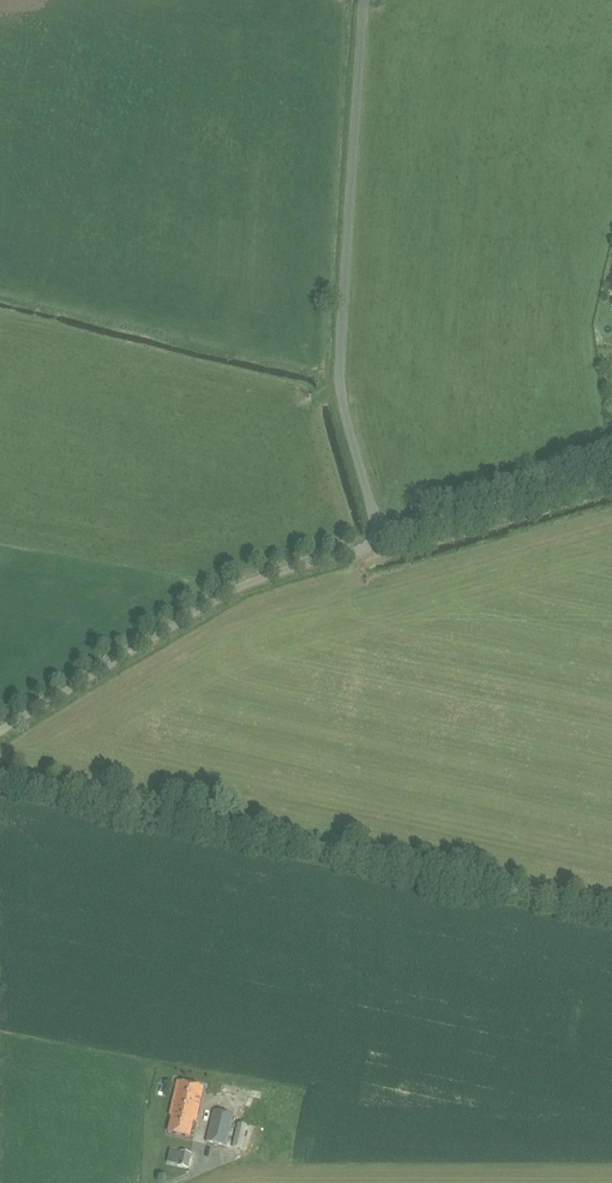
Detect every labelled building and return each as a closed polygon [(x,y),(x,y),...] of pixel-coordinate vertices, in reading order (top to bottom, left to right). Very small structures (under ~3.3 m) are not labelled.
[(131,31),(124,34),(127,41),(134,38),(131,31)] [(204,1088),(178,1082),(170,1116),(173,1117),(169,1133),(190,1138),(194,1122),(196,1122),(204,1088)] [(233,1115),(214,1111),(207,1141),(226,1146),(233,1115)] [(250,1131),(247,1130),(248,1126),(238,1124),(232,1148),(242,1150),(245,1137),(248,1138),(250,1131)] [(193,1154),(181,1152),(178,1167),(189,1169),(193,1154)]
